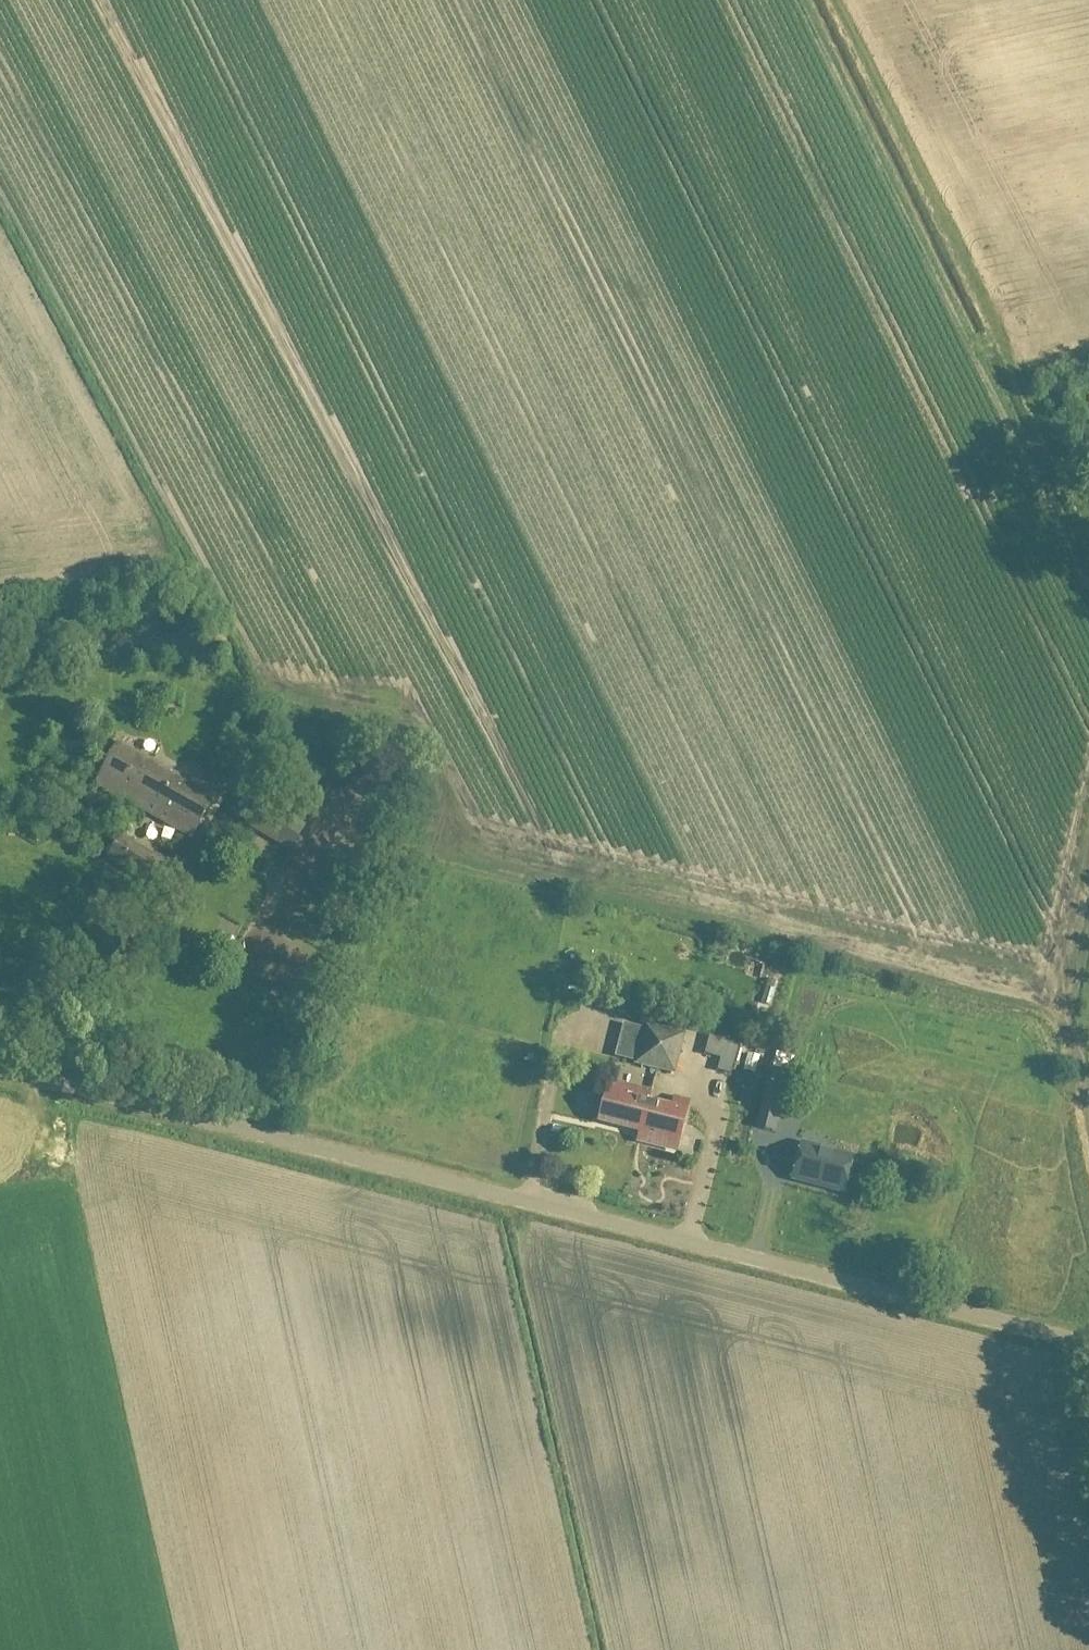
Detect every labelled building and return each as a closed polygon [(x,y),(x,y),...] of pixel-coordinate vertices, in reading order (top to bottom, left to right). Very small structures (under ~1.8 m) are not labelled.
[(190,838),(213,797),(118,744),(95,785),(190,838)] [(305,773),(322,781),(328,770),(310,762),(305,773)] [(304,828),(258,802),(243,828),(290,854),(304,828)] [(149,885),(163,861),(122,836),(108,861),(149,885)] [(645,1027),(635,1065),(673,1074),(683,1037),(645,1027)] [(608,1085),(598,1123),(639,1133),(640,1133),(647,1104),(648,1104),(650,1095),(608,1085)] [(762,1108),(778,1112),(784,1091),(767,1087),(762,1108)] [(639,1133),(637,1141),(676,1151),(688,1105),(673,1101),(671,1110),(648,1104),(647,1104),(640,1133),(639,1133)] [(801,1146),(792,1181),(842,1195),(851,1159),(801,1146)]
